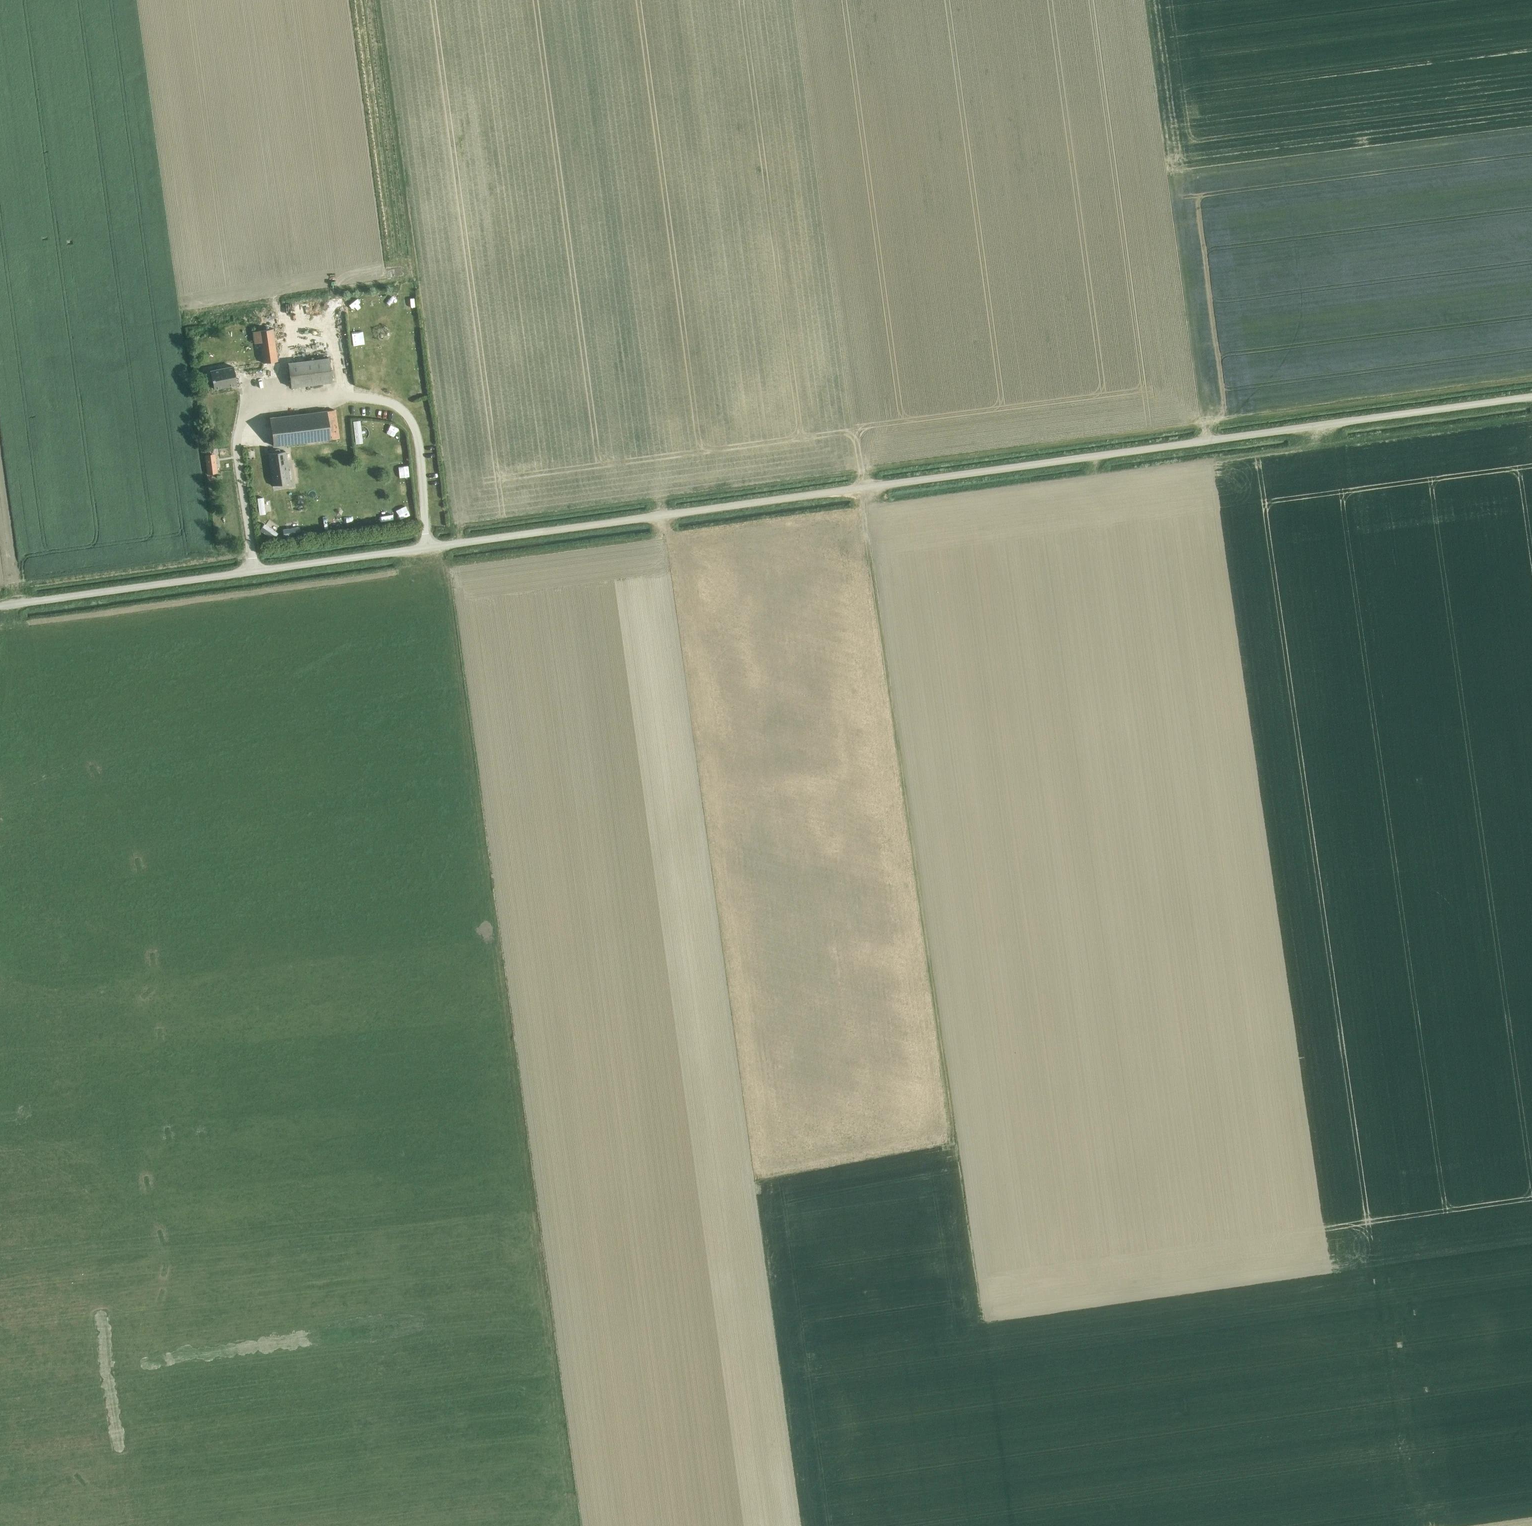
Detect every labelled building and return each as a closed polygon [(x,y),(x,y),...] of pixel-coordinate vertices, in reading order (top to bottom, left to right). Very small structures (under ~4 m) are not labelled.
[(273,329),(259,331),(263,363),(277,361),(273,329)] [(288,363),(291,387),(331,382),(328,358),(288,363)] [(234,366),(211,370),(214,388),(237,385),(234,366)] [(269,418),(273,446),(339,438),(335,410),(269,418)] [(270,453),(274,485),(289,483),(284,451),(270,453)] [(216,457),(206,458),(207,473),(218,472),(216,457)] [(259,503),(261,519),(269,518),(266,502),(259,503)] [(268,527),(276,534),(281,528),(273,521),(268,527)] [(291,531),(302,530),(301,522),(290,524),(291,531)]
